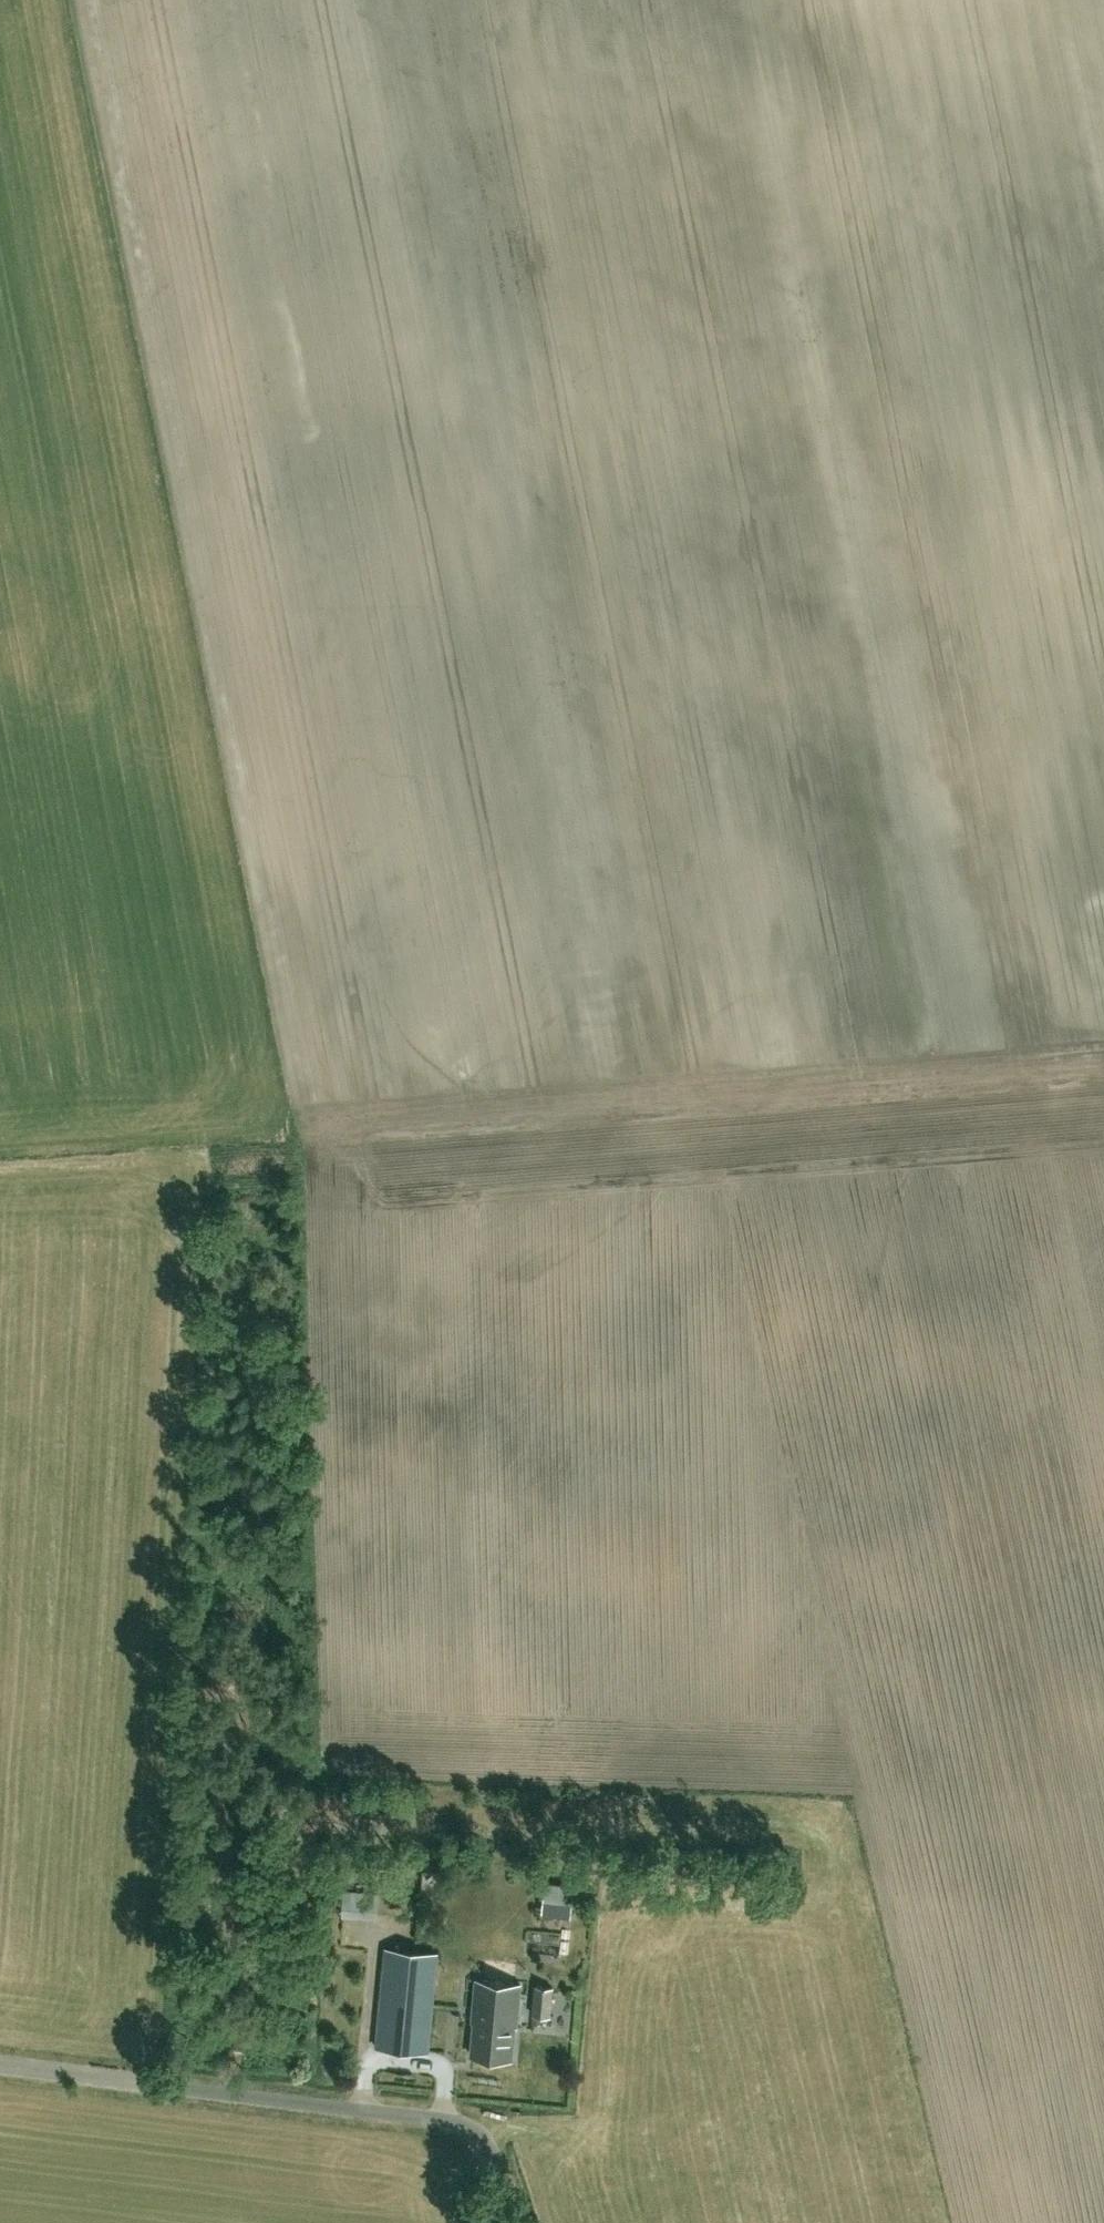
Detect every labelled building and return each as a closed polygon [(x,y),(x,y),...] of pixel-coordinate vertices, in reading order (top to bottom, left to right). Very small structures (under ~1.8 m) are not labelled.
[(545,1881),(542,1912),(565,1914),(568,1883),(545,1881)] [(353,1917),(388,1915),(387,1903),(352,1904),(353,1917)] [(428,2049),(438,1953),(385,1947),(376,2044),(428,2049)] [(517,2024),(520,1982),(476,1978),(472,2020),(475,2020),(472,2054),(510,2058),(513,2024),(517,2024)] [(551,2015),(554,1985),(535,1985),(533,2013),(551,2015)]
